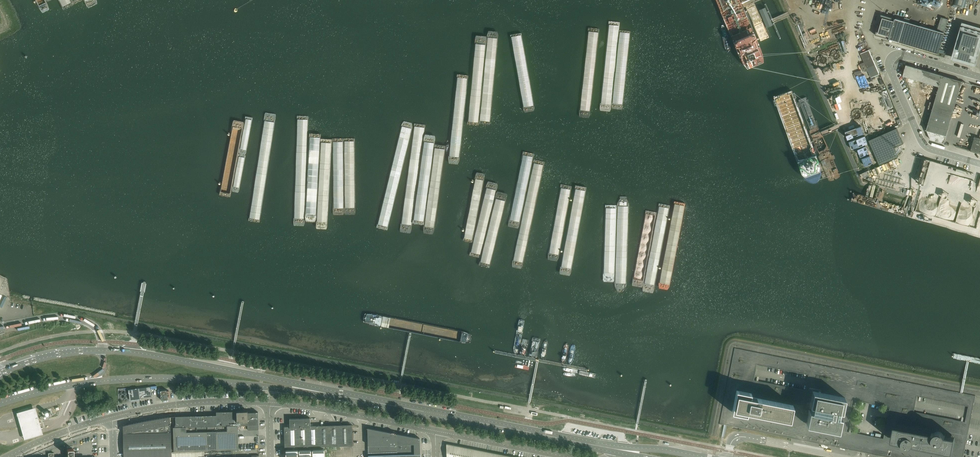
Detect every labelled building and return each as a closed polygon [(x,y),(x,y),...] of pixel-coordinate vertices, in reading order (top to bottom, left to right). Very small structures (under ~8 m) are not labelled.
[(875,34),(875,35),(885,38),(890,39),(938,53),(944,33),(896,19),(881,14),(881,15),(876,34),(875,34)] [(954,58),(975,64),(977,54),(979,45),(979,30),(963,25),(954,58)] [(872,78),(879,74),(869,50),(861,54),(862,54),(865,62),(860,64),(863,70),(868,68),(872,78)] [(903,76),(909,78),(907,84),(909,83),(913,91),(918,92),(921,81),(939,87),(927,130),(930,137),(931,140),(944,144),(944,143),(962,81),(949,77),(943,76),(943,75),(906,65),(903,76)] [(895,123),(886,127),(888,131),(897,128),(895,123)] [(897,128),(869,140),(880,165),(899,157),(895,148),(904,144),(897,128)] [(971,151),(979,154),(979,135),(979,138),(975,137),(971,151)] [(873,152),(869,145),(861,150),(865,157),(873,152)] [(921,159),(917,178),(921,179),(923,168),(925,168),(926,162),(926,160),(921,159)] [(734,348),(719,424),(790,438),(863,453),(885,456),(964,456),(965,447),(969,432),(972,415),(975,401),(976,396),(734,348)] [(152,397),(151,387),(138,388),(129,390),(129,392),(129,394),(130,398),(130,400),(132,401),(134,401),(140,400),(140,398),(152,397)] [(170,398),(169,391),(167,391),(167,390),(160,391),(162,400),(168,400),(168,398),(170,398)] [(37,409),(17,414),(26,440),(44,435),(37,409)] [(196,416),(173,417),(174,451),(208,450),(239,449),(238,425),(248,425),(248,430),(259,430),(258,412),(242,413),(242,411),(217,412),(217,414),(196,414),(196,416)] [(171,431),(171,424),(170,417),(163,418),(154,419),(149,420),(123,426),(124,433),(171,431)] [(353,445),(352,425),(311,426),(310,418),(290,419),(290,427),(285,427),(285,447),(353,445)] [(391,433),(368,428),(368,453),(397,452),(397,455),(420,454),(420,438),(396,434),(396,435),(391,435),(391,433)] [(171,431),(124,433),(124,456),(172,456),(171,431)] [(446,444),(447,456),(513,456),(446,444)]
